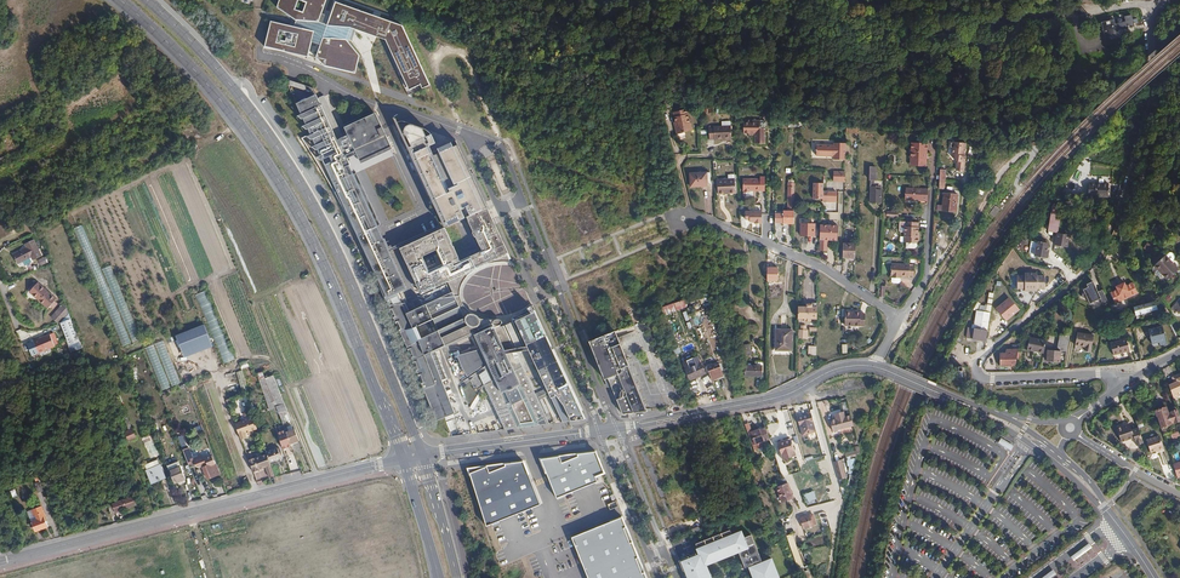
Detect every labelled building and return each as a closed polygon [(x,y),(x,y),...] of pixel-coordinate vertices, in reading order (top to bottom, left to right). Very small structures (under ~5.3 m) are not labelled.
[(265,47),(308,57),(312,42),(321,45),(316,57),(325,66),(355,73),(360,55),(346,39),(350,27),(363,32),(369,14),(336,2),(328,25),(319,22),(327,0),(280,0),(277,7),(296,20),(300,21),(298,27),(271,21),(265,47)] [(383,18),(369,14),(363,32),(376,36),(386,40),(409,90),(413,88),(389,37),(394,35),(393,32),(396,23),(391,21),(386,36),(377,33),(383,18)] [(1115,24),(1116,30),(1134,26),(1131,15),(1124,17),(1126,22),(1115,24)] [(383,18),(377,33),(386,36),(391,21),(383,18)] [(1117,35),(1116,30),(1115,24),(1114,19),(1101,21),(1105,37),(1117,35)] [(402,25),(396,23),(393,32),(394,35),(389,37),(413,88),(422,84),(421,82),(427,79),(402,25)] [(841,65),(826,63),(825,69),(836,70),(836,72),(840,73),(841,65)] [(886,70),(873,68),(872,78),(873,78),(872,81),(883,83),(884,79),(885,79),(886,70)] [(422,84),(421,84),(422,89),(430,85),(427,79),(421,82),(422,84)] [(319,94),(300,101),(311,134),(304,138),(319,160),(391,306),(404,302),(399,292),(408,287),(392,250),(390,247),(348,154),(358,150),(363,162),(395,147),(378,112),(347,126),(352,134),(340,138),(319,94)] [(673,112),(675,122),(676,127),(674,127),(676,134),(690,131),(688,123),(689,123),(686,109),(673,112)] [(398,115),(397,116),(447,221),(448,224),(469,216),(466,206),(469,205),(474,212),(486,207),(456,140),(442,146),(443,151),(436,153),(433,145),(440,141),(435,131),(434,129),(431,127),(426,125),(416,122),(411,121),(406,119),(400,116),(398,115)] [(760,122),(743,122),(743,131),(756,131),(756,143),(765,143),(765,128),(760,128),(760,122)] [(730,125),(708,127),(709,140),(731,138),(730,125)] [(966,143),(953,141),(952,146),(953,146),(952,154),(956,160),(957,161),(956,170),(964,171),(966,155),(964,155),(966,143)] [(833,143),(833,146),(816,146),(816,156),(833,157),(833,160),(845,161),(845,144),(833,143)] [(910,143),(910,159),(914,159),(913,166),(926,167),(927,144),(910,143)] [(1115,145),(1110,144),(1107,159),(1116,161),(1117,156),(1113,155),(1115,145)] [(587,145),(583,147),(589,160),(593,158),(587,145)] [(874,180),(875,167),(868,167),(868,180),(869,180),(869,186),(869,187),(868,203),(879,203),(880,191),(874,190),(874,187),(872,187),(873,181),(874,180)] [(834,181),(846,182),(847,171),(834,170),(834,181)] [(706,172),(689,173),(690,186),(706,185),(706,172)] [(759,178),(742,178),(742,190),(743,190),(743,191),(749,191),(749,190),(765,190),(764,176),(759,175),(759,178)] [(497,178),(502,190),(507,188),(502,176),(497,178)] [(728,181),(727,179),(717,179),(718,194),(724,194),(724,192),(727,192),(728,194),(735,193),(734,180),(728,181)] [(1111,183),(1091,182),(1090,195),(1110,196),(1111,183)] [(926,201),(927,189),(905,188),(904,200),(926,201)] [(420,189),(413,192),(419,205),(426,202),(420,189)] [(957,194),(943,193),(941,211),(955,213),(957,194)] [(793,224),(794,195),(787,195),(787,212),(776,211),(775,224),(793,224)] [(463,259),(448,226),(426,236),(423,238),(403,247),(424,292),(449,282),(454,291),(460,290),(461,288),(462,285),(462,283),(463,280),(464,277),(466,276),(467,274),(472,270),(509,253),(486,207),(470,215),(487,250),(463,259)] [(745,210),(745,221),(764,222),(764,210),(745,210)] [(1049,229),(1058,231),(1062,212),(1052,211),(1049,229)] [(917,237),(917,233),(918,223),(904,223),(904,233),(903,237),(905,237),(905,243),(905,248),(912,249),(913,249),(914,248),(917,247),(917,244),(919,244),(919,237),(917,237)] [(815,235),(815,224),(801,224),(801,235),(815,235)] [(837,225),(820,225),(819,243),(825,243),(825,240),(837,240),(837,225)] [(1056,246),(1068,248),(1070,235),(1058,233),(1056,246)] [(26,248),(13,254),(13,255),(17,264),(30,257),(32,261),(41,256),(33,240),(24,245),(26,248)] [(1037,249),(1038,243),(1031,242),(1029,254),(1031,258),(1034,259),(1035,255),(1036,249),(1037,249)] [(1048,244),(1038,243),(1037,249),(1036,249),(1035,255),(1047,257),(1049,251),(1047,251),(1048,244)] [(855,260),(855,246),(843,246),(843,260),(855,260)] [(1169,252),(1165,256),(1171,262),(1175,258),(1175,256),(1171,252),(1169,252)] [(1165,255),(1154,266),(1158,270),(1163,276),(1167,280),(1178,270),(1171,262),(1165,256),(1165,255)] [(46,259),(37,262),(39,267),(48,263),(46,259)] [(897,277),(900,277),(908,278),(908,277),(913,276),(914,267),(909,267),(909,265),(891,264),(890,276),(891,277),(891,279),(897,279),(897,277)] [(1163,276),(1158,270),(1154,273),(1154,275),(1158,279),(1160,279),(1163,276)] [(1017,286),(1017,287),(1025,287),(1025,289),(1037,289),(1037,287),(1045,287),(1045,274),(1037,274),(1037,272),(1025,272),(1025,274),(1017,274),(1017,286)] [(1087,299),(1089,304),(1100,299),(1098,292),(1093,281),(1086,284),(1088,287),(1083,290),(1083,291),(1081,297),(1087,299)] [(1124,282),(1114,286),(1116,289),(1109,292),(1114,304),(1137,293),(1132,282),(1125,285),(1124,282)] [(32,288),(31,289),(29,291),(48,309),(56,300),(37,283),(35,284),(32,288)] [(206,289),(194,294),(223,362),(235,358),(206,289)] [(454,291),(451,292),(427,304),(418,308),(408,313),(404,302),(391,306),(436,419),(455,411),(442,380),(447,378),(438,356),(436,348),(474,330),(475,332),(500,319),(499,319),(491,318),(488,318),(485,317),(480,316),(477,315),(473,313),(469,311),(467,309),(465,308),(464,306),(462,304),(461,302),(460,300),(460,298),(459,295),(460,292),(460,290),(454,291)] [(1103,305),(1107,303),(1102,290),(1098,292),(1100,299),(1103,305)] [(986,341),(993,293),(989,293),(986,312),(978,311),(974,339),(986,341)] [(490,294),(478,301),(482,308),(496,300),(494,301),(490,294)] [(701,296),(703,304),(710,303),(708,294),(701,296)] [(685,306),(683,300),(674,303),(676,310),(685,306)] [(996,311),(1006,323),(1019,313),(1009,300),(996,311)] [(1157,302),(1136,307),(1138,316),(1159,310),(1157,302)] [(69,312),(65,303),(51,317),(58,323),(69,312)] [(807,307),(798,307),(797,319),(804,319),(804,321),(811,321),(811,319),(817,319),(817,311),(813,311),(813,307),(807,307)] [(855,310),(854,310),(854,320),(865,321),(865,311),(861,310),(861,309),(855,308),(855,310)] [(854,320),(854,310),(845,310),(845,322),(854,322),(854,320)] [(974,339),(978,311),(978,310),(977,312),(976,313),(974,328),(968,328),(967,338),(974,339)] [(482,373),(506,428),(551,423),(540,398),(548,395),(561,421),(587,418),(537,311),(520,319),(513,322),(503,326),(500,319),(475,332),(473,333),(480,348),(459,355),(470,376),(488,366),(489,369),(482,373)] [(72,320),(65,323),(73,344),(80,341),(72,320)] [(214,345),(205,324),(176,336),(184,357),(214,345)] [(1162,326),(1148,330),(1151,343),(1158,341),(1159,345),(1166,344),(1162,326)] [(614,330),(589,340),(606,382),(607,384),(610,384),(622,414),(647,411),(631,370),(614,330)] [(791,350),(791,330),(775,330),(776,350),(791,350)] [(1077,332),(1075,344),(1085,346),(1084,350),(1090,351),(1093,335),(1077,332)] [(1059,350),(1069,350),(1070,335),(1060,334),(1059,350)] [(51,336),(34,343),(35,344),(34,345),(35,348),(36,348),(39,355),(56,348),(51,336)] [(1027,349),(1043,352),(1045,340),(1029,337),(1027,349)] [(1126,339),(1110,343),(1113,355),(1130,351),(1126,339)] [(82,347),(80,341),(73,344),(76,350),(82,347)] [(163,341),(154,344),(172,386),(181,383),(163,341)] [(154,344),(145,348),(163,390),(172,386),(154,344)] [(750,345),(740,346),(741,356),(751,355),(750,345)] [(676,354),(682,352),(679,346),(674,348),(676,354)] [(999,366),(1015,365),(1017,349),(1007,349),(1007,352),(999,352),(999,366)] [(1059,361),(1060,355),(1060,350),(1047,349),(1046,359),(1059,361)] [(250,365),(248,360),(240,363),(241,368),(250,365)] [(700,363),(685,371),(690,381),(704,374),(700,363)] [(706,367),(711,380),(721,376),(717,363),(706,367)] [(761,366),(745,366),(745,376),(760,376),(761,366)] [(241,390),(246,389),(242,371),(237,371),(241,390)] [(1172,377),(1173,381),(1168,383),(1173,398),(1178,396),(1176,391),(1179,390),(1179,373),(1172,377)] [(287,410),(273,375),(265,379),(279,414),(287,410)] [(470,407),(473,409),(482,396),(478,394),(470,407)] [(1179,421),(1179,420),(1176,408),(1170,410),(1171,411),(1167,412),(1165,405),(1154,409),(1160,425),(1171,422),(1171,421),(1174,420),(1174,421),(1176,420),(1176,422),(1179,421)] [(279,414),(282,423),(291,420),(287,410),(279,414)] [(832,431),(853,426),(850,415),(844,417),(843,412),(834,414),(835,419),(829,421),(832,431)] [(815,430),(810,413),(796,417),(798,424),(801,434),(815,430)] [(253,418),(235,425),(241,441),(246,438),(245,434),(257,429),(253,418)] [(1130,424),(1117,428),(1121,442),(1130,439),(1135,441),(1136,444),(1143,442),(1138,427),(1132,429),(1130,424)] [(285,429),(289,438),(291,444),(299,441),(294,428),(292,429),(291,427),(285,429)] [(133,429),(130,430),(125,432),(129,442),(137,438),(133,429)] [(758,429),(747,433),(752,446),(763,441),(758,429)] [(1171,434),(1173,440),(1179,437),(1179,431),(1171,434)] [(190,448),(186,449),(181,435),(178,436),(189,464),(189,465),(195,462),(196,466),(200,468),(203,467),(209,465),(209,466),(216,464),(213,456),(205,459),(203,456),(199,455),(193,457),(192,454),(190,448)] [(1158,435),(1146,439),(1150,452),(1158,449),(1158,450),(1163,449),(1158,435)] [(1009,450),(1012,444),(1000,437),(997,443),(1009,450)] [(289,438),(280,441),(283,450),(292,447),(291,444),(289,438)] [(144,443),(150,458),(159,455),(153,440),(144,443)] [(777,444),(782,460),(795,455),(790,440),(777,444)] [(266,452),(266,454),(270,463),(282,458),(278,448),(266,452)] [(595,451),(542,459),(557,497),(599,480),(596,474),(604,471),(595,451)] [(269,477),(275,476),(270,463),(266,454),(254,459),(253,458),(249,460),(253,472),(258,470),(268,466),(269,468),(266,469),(269,477)] [(157,459),(145,464),(152,481),(157,479),(158,481),(165,478),(157,459)] [(841,460),(832,462),(837,480),(846,477),(841,460)] [(167,465),(169,470),(180,465),(179,461),(167,465)] [(525,461),(468,469),(485,523),(541,503),(525,461)] [(1172,464),(1176,476),(1179,475),(1179,461),(1172,464)] [(208,479),(220,474),(216,464),(209,466),(209,465),(203,467),(208,479)] [(175,483),(186,478),(181,467),(180,465),(169,470),(175,483)] [(784,483),(782,478),(776,479),(778,485),(776,487),(781,502),(793,497),(787,482),(784,483)] [(40,482),(35,484),(39,493),(44,491),(40,482)] [(839,487),(833,489),(835,498),(841,496),(839,487)] [(804,494),(807,502),(817,499),(814,490),(804,494)] [(132,495),(108,503),(111,512),(135,503),(132,495)] [(611,509),(619,506),(616,501),(608,504),(611,509)] [(45,523),(47,522),(46,518),(42,507),(32,510),(34,517),(36,516),(38,521),(32,523),(36,532),(47,528),(45,523)] [(28,512),(32,523),(38,521),(36,516),(34,517),(32,510),(28,512)] [(810,517),(810,515),(799,519),(803,529),(813,525),(810,517)] [(572,539),(588,577),(645,577),(621,519),(572,539)] [(686,577),(779,577),(771,559),(761,561),(751,535),(742,537),(740,531),(732,535),(730,530),(696,544),(698,553),(679,561),(683,572),(686,571),(687,574),(685,575),(686,577)] [(798,568),(804,567),(793,533),(788,535),(798,568)] [(1071,558),(1074,562),(1092,549),(1089,545),(1071,558)] [(814,562),(828,560),(827,550),(813,553),(814,562)] [(1094,552),(1077,565),(1080,569),(1098,556),(1094,552)]
